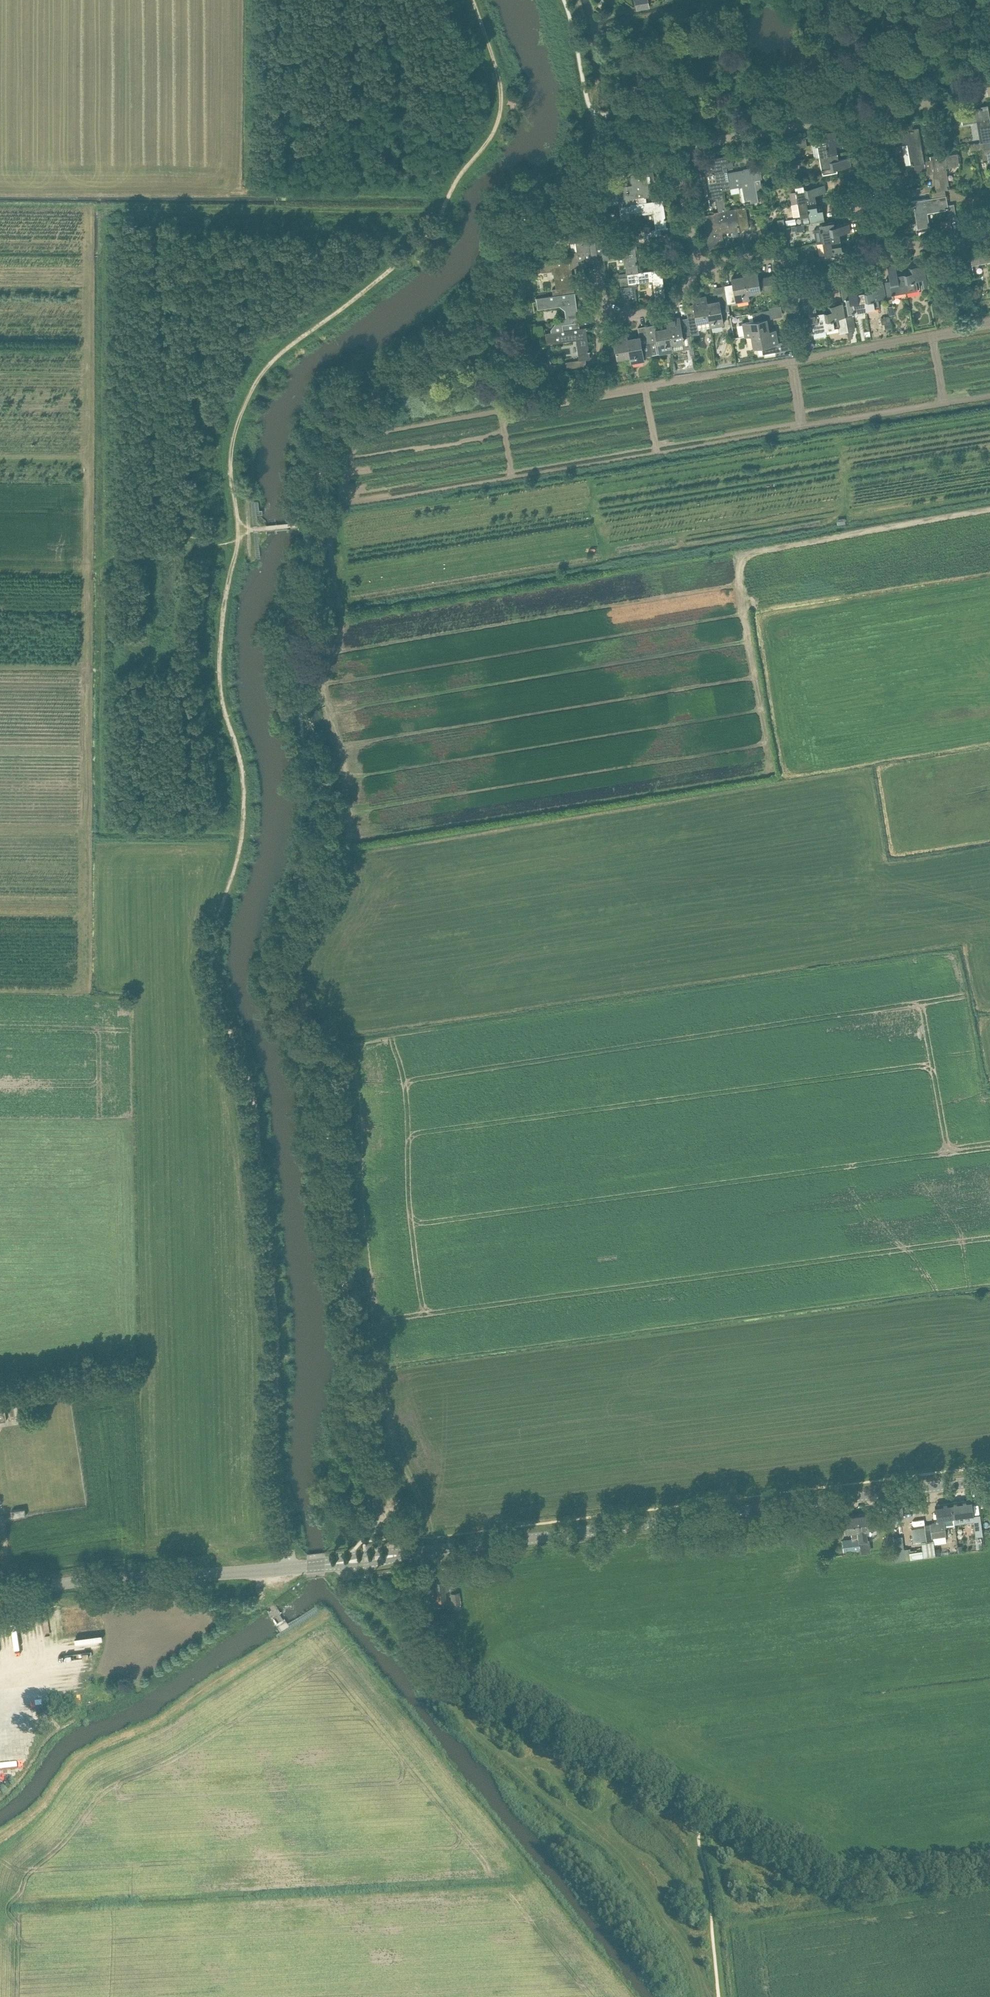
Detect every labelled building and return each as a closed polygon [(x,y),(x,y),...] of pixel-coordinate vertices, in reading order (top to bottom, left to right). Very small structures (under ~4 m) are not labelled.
[(635,1),(636,9),(644,7),(643,0),(639,0),(635,1)] [(988,105),(987,105),(987,107),(960,111),(963,124),(977,121),(981,142),(980,142),(970,144),(971,150),(981,149),(985,148),(989,147),(989,118),(988,105)] [(892,138),(886,139),(888,153),(895,152),(894,146),(908,144),(912,164),(911,164),(911,165),(915,164),(916,170),(920,169),(926,168),(925,162),(924,160),(924,161),(919,127),(918,127),(919,131),(913,131),(913,130),(891,134),(892,138)] [(841,146),(840,139),(841,139),(841,132),(839,132),(838,130),(825,133),(825,135),(825,141),(817,142),(817,144),(813,145),(814,155),(819,155),(820,156),(837,153),(837,147),(841,146)] [(985,148),(981,149),(984,163),(984,162),(986,161),(989,160),(989,147),(985,148)] [(908,148),(901,149),(901,163),(909,162),(908,148)] [(837,171),(837,167),(851,165),(850,157),(838,159),(837,153),(820,156),(823,174),(837,171)] [(930,159),(924,160),(925,162),(926,168),(927,174),(933,173),(936,191),(950,189),(950,188),(949,188),(948,186),(945,168),(960,165),(958,153),(940,156),(936,156),(936,158),(931,159),(930,155),(930,159)] [(730,188),(727,172),(726,167),(733,166),(733,165),(729,166),(727,154),(700,159),(699,157),(693,158),(695,169),(700,168),(702,175),(715,173),(717,181),(710,183),(712,196),(716,195),(721,195),(723,194),(722,190),(730,188)] [(788,162),(787,155),(781,156),(780,164),(788,162)] [(757,189),(755,179),(760,178),(762,178),(757,178),(755,167),(727,172),(730,188),(744,185),(747,201),(742,202),(743,204),(759,201),(757,189)] [(650,195),(647,174),(632,176),(632,177),(631,177),(631,182),(633,182),(633,184),(617,187),(617,188),(614,188),(616,198),(618,198),(619,206),(627,205),(646,202),(646,196),(650,195)] [(816,200),(815,194),(826,192),(825,184),(810,186),(809,182),(795,185),(796,189),(795,189),(796,191),(789,192),(791,204),(816,200)] [(721,195),(716,195),(716,197),(719,211),(724,210),(726,209),(723,194),(721,195)] [(930,226),(927,211),(945,208),(948,208),(948,209),(950,218),(956,217),(954,204),(948,205),(946,195),(911,201),(914,201),(915,206),(914,206),(917,228),(930,226)] [(667,219),(667,217),(665,218),(663,199),(646,202),(627,205),(619,206),(621,219),(630,218),(629,215),(653,212),(656,229),(644,230),(644,237),(661,234),(660,228),(667,227),(666,219),(667,219)] [(825,220),(822,205),(817,206),(816,200),(791,204),(793,216),(800,215),(800,216),(809,215),(811,223),(825,220)] [(749,228),(748,218),(746,206),(726,209),(724,210),(719,211),(714,212),(715,219),(711,219),(711,218),(704,219),(709,248),(724,245),(722,231),(738,228),(739,232),(740,232),(740,229),(749,228)] [(840,239),(839,233),(851,231),(849,223),(834,226),(834,222),(819,224),(820,228),(814,229),(817,243),(823,242),(840,239)] [(951,222),(941,224),(942,230),(947,229),(952,228),(951,222)] [(759,230),(756,237),(760,241),(768,238),(766,230),(759,230)] [(597,257),(595,240),(594,232),(574,234),(577,251),(568,252),(569,256),(571,267),(592,264),(591,260),(598,259),(597,257)] [(637,261),(635,249),(637,249),(637,248),(635,249),(634,243),(625,244),(610,246),(609,238),(601,239),(601,240),(595,240),(597,257),(603,256),(603,259),(624,256),(627,273),(638,272),(638,271),(637,263),(638,263),(638,261),(637,261)] [(849,260),(846,244),(842,245),(840,239),(823,242),(824,246),(825,255),(834,254),(835,262),(849,260)] [(978,251),(978,255),(970,257),(971,259),(965,260),(967,274),(974,273),(972,265),(989,262),(989,248),(978,251)] [(574,292),(572,272),(566,273),(565,268),(571,267),(569,256),(540,260),(541,271),(553,270),(556,288),(552,289),(553,295),(570,293),(569,293),(575,292),(574,292)] [(906,291),(903,273),(897,274),(895,263),(887,264),(890,278),(885,279),(886,284),(888,294),(906,291)] [(920,288),(918,279),(926,278),(924,264),(908,267),(909,271),(903,273),(906,291),(920,288)] [(778,290),(775,275),(763,277),(764,280),(759,281),(756,266),(743,268),(744,275),(747,293),(748,293),(766,290),(766,292),(778,290)] [(637,299),(635,287),(637,287),(637,283),(652,281),(655,298),(666,296),(664,288),(666,288),(665,286),(664,286),(662,268),(638,271),(638,272),(627,273),(627,276),(619,277),(620,285),(628,284),(630,300),(637,299)] [(747,293),(744,275),(732,277),(733,284),(725,285),(726,292),(728,303),(749,299),(748,293),(747,293)] [(866,309),(863,292),(857,293),(855,282),(847,283),(850,297),(846,298),(848,313),(866,309)] [(886,297),(885,293),(883,283),(868,286),(869,290),(863,292),(866,309),(880,307),(878,298),(886,297)] [(579,321),(578,313),(579,312),(579,311),(577,311),(576,297),(574,297),(573,293),(575,292),(569,293),(570,293),(553,295),(536,297),(537,308),(565,304),(567,323),(557,324),(558,330),(558,331),(579,328),(578,322),(579,321)] [(719,299),(707,302),(710,320),(711,327),(724,324),(722,312),(730,310),(728,303),(726,292),(718,294),(719,299)] [(710,320),(707,302),(706,295),(693,297),(696,316),(688,317),(691,335),(700,334),(698,322),(710,320)] [(826,329),(822,311),(817,312),(815,301),(807,302),(809,317),(805,317),(808,332),(826,329)] [(847,323),(846,316),(843,302),(828,305),(829,310),(822,311),(826,329),(838,326),(839,332),(849,331),(847,323)] [(769,331),(767,319),(772,318),(770,309),(752,313),(753,321),(742,323),(745,336),(751,335),(769,331)] [(691,335),(688,317),(680,319),(679,316),(666,318),(668,326),(668,327),(671,343),(683,341),(684,349),(690,348),(691,353),(694,352),(691,335)] [(854,322),(847,323),(849,331),(855,329),(854,322)] [(671,343),(668,327),(668,326),(656,329),(655,324),(646,326),(651,354),(660,353),(660,354),(673,352),(671,343)] [(651,354),(646,326),(638,327),(639,336),(627,338),(630,356),(631,362),(644,359),(644,356),(651,354)] [(590,358),(589,351),(590,351),(590,350),(589,350),(586,332),(585,332),(584,327),(586,327),(579,328),(558,331),(558,330),(545,332),(546,343),(576,339),(579,359),(565,361),(566,368),(586,365),(585,359),(590,358)] [(778,342),(776,329),(769,331),(751,335),(753,347),(766,345),(767,353),(791,348),(790,340),(778,342)] [(630,356),(627,338),(626,331),(613,333),(615,344),(607,345),(610,363),(618,361),(618,358),(630,356)] [(953,1502),(952,1502),(954,1518),(954,1524),(974,1521),(976,1536),(983,1535),(981,1517),(974,1518),(971,1500),(965,1501),(964,1500),(961,1500),(960,1501),(958,1502),(957,1501),(954,1501),(953,1502)] [(954,1524),(954,1518),(952,1502),(936,1505),(938,1522),(924,1524),(927,1541),(934,1540),(933,1536),(946,1534),(945,1528),(947,1527),(947,1526),(955,1525),(954,1524)] [(13,1510),(13,1515),(14,1517),(26,1516),(25,1509),(13,1510)] [(868,1539),(866,1529),(868,1528),(869,1530),(876,1529),(875,1521),(868,1522),(867,1513),(855,1514),(856,1522),(859,1548),(871,1547),(870,1539),(868,1539)] [(859,1548),(856,1522),(855,1514),(844,1516),(846,1531),(851,1531),(852,1539),(842,1540),(844,1550),(859,1548)] [(895,1547),(888,1548),(888,1550),(889,1561),(906,1559),(904,1549),(903,1536),(894,1537),(895,1547)] [(927,1541),(922,1542),(923,1552),(924,1556),(936,1555),(934,1543),(934,1540),(927,1541)] [(448,1590),(448,1586),(448,1583),(444,1583),(444,1580),(435,1581),(436,1589),(433,1590),(434,1596),(437,1596),(437,1600),(446,1599),(445,1590),(448,1590)] [(451,1593),(452,1604),(460,1604),(459,1592),(451,1593)]
